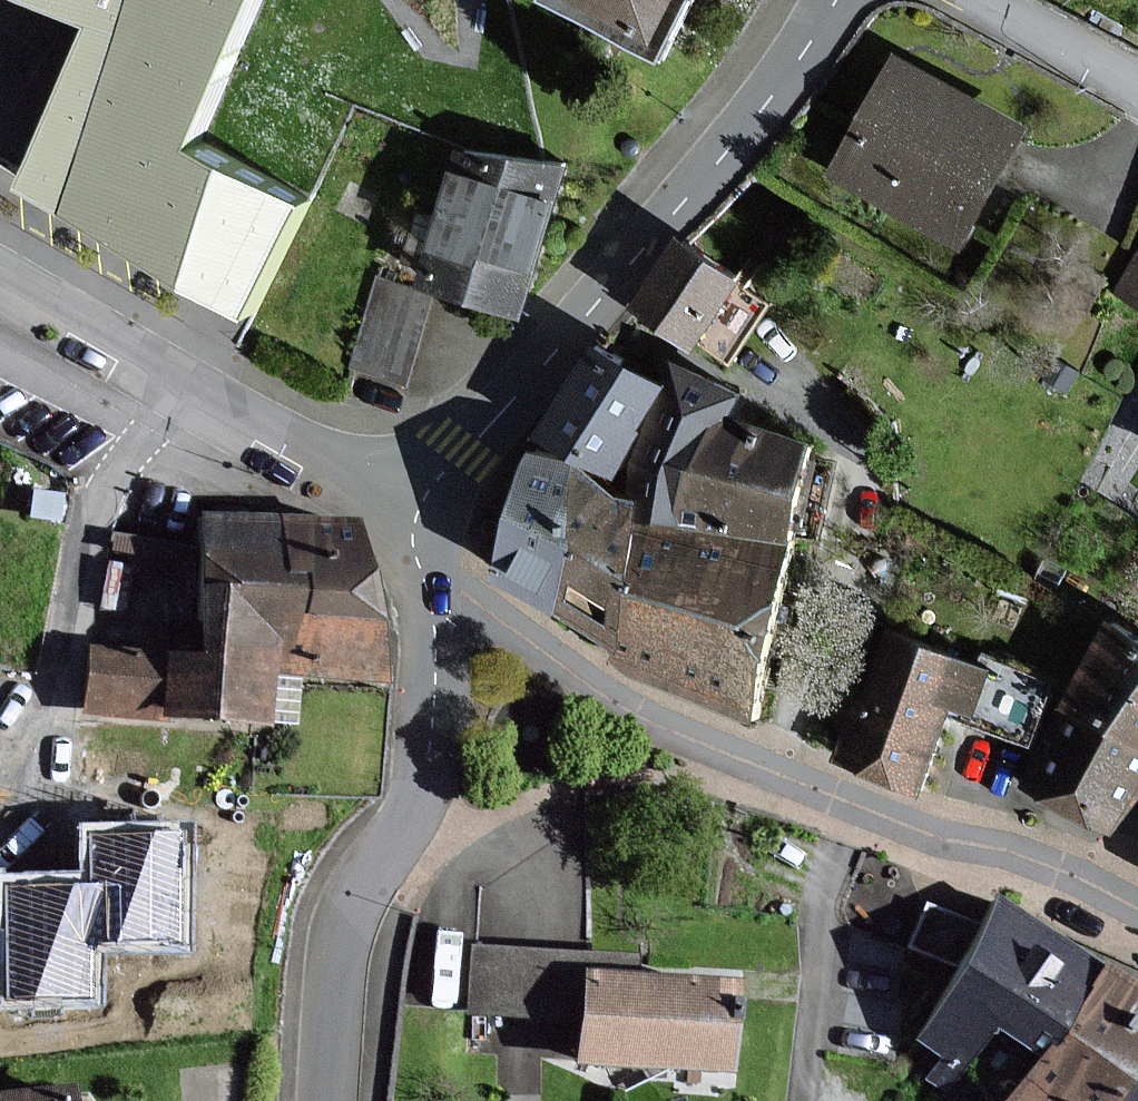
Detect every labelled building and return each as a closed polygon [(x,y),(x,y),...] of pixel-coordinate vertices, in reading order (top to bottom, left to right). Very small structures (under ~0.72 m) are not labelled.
[(87,29),(21,186),(245,318),(304,204),(190,144),(253,0),(23,0),(87,29)] [(666,51),(691,0),(562,0),(666,51)] [(1018,132),(893,65),(835,172),(960,239),(1018,132)] [(518,311),(549,171),(472,154),(465,184),(442,178),(425,255),(449,260),(441,294),(518,311)] [(734,284),(678,245),(635,307),(691,346),(734,284)] [(1121,296),(1137,305),(1137,265),(1121,296)] [(658,388),(591,350),(540,438),(606,476),(658,388)] [(630,500),(637,501),(637,523),(666,528),(676,529),(714,418),(728,421),(736,400),(674,367),(635,460),(630,500)] [(786,547),(791,520),(807,442),(739,424),(728,421),(714,418),(676,529),(786,547)] [(557,611),(570,545),(574,464),(537,456),(533,455),(489,578),(557,611)] [(574,464),(570,545),(557,611),(617,649),(637,523),(637,501),(630,500),(619,499),(586,473),(574,464)] [(614,661),(683,689),(750,716),(772,611),(786,547),(676,529),(666,528),(637,523),(617,649),(614,661)] [(357,578),(347,530),(269,527),(197,525),(193,663),(152,662),(85,659),(84,711),(152,713),(151,725),(253,728),(255,675),(259,675),(378,679),(357,578)] [(1110,631),(1062,711),(1137,756),(1137,648),(1110,631)] [(984,678),(891,644),(865,715),(854,711),(835,762),(915,792),(943,717),(966,726),(984,678)] [(1137,797),(1137,756),(1062,711),(1019,782),(1113,838),(1137,797)] [(187,943),(185,829),(87,831),(87,878),(1,880),(3,1001),(96,1000),(95,944),(187,943)] [(977,1034),(1020,1066),(1086,969),(991,904),(977,929),(956,968),(915,1041),(955,1069),(977,1034)] [(977,929),(924,908),(906,949),(956,968),(977,929)] [(1137,1058),(1137,1007),(1086,969),(1020,1066),(996,1100),(1109,1100),(1137,1058)] [(719,992),(575,980),(569,1065),(712,1076),(719,992)] [(1109,1100),(1137,1100),(1137,1058),(1109,1100)]
